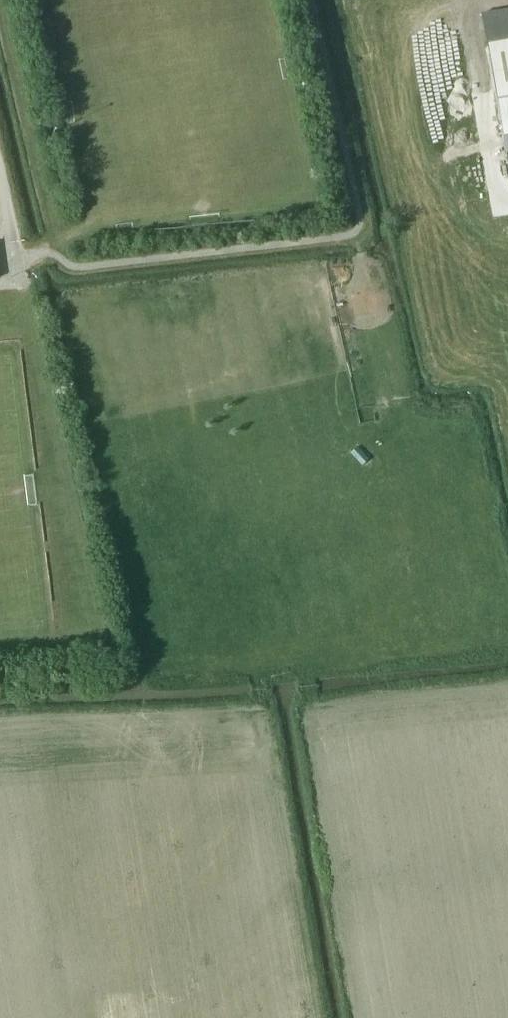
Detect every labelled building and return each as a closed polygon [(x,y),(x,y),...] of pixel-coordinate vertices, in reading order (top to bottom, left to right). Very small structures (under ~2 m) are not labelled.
[(487,43),(503,135),(507,134),(507,40),(487,43)]
